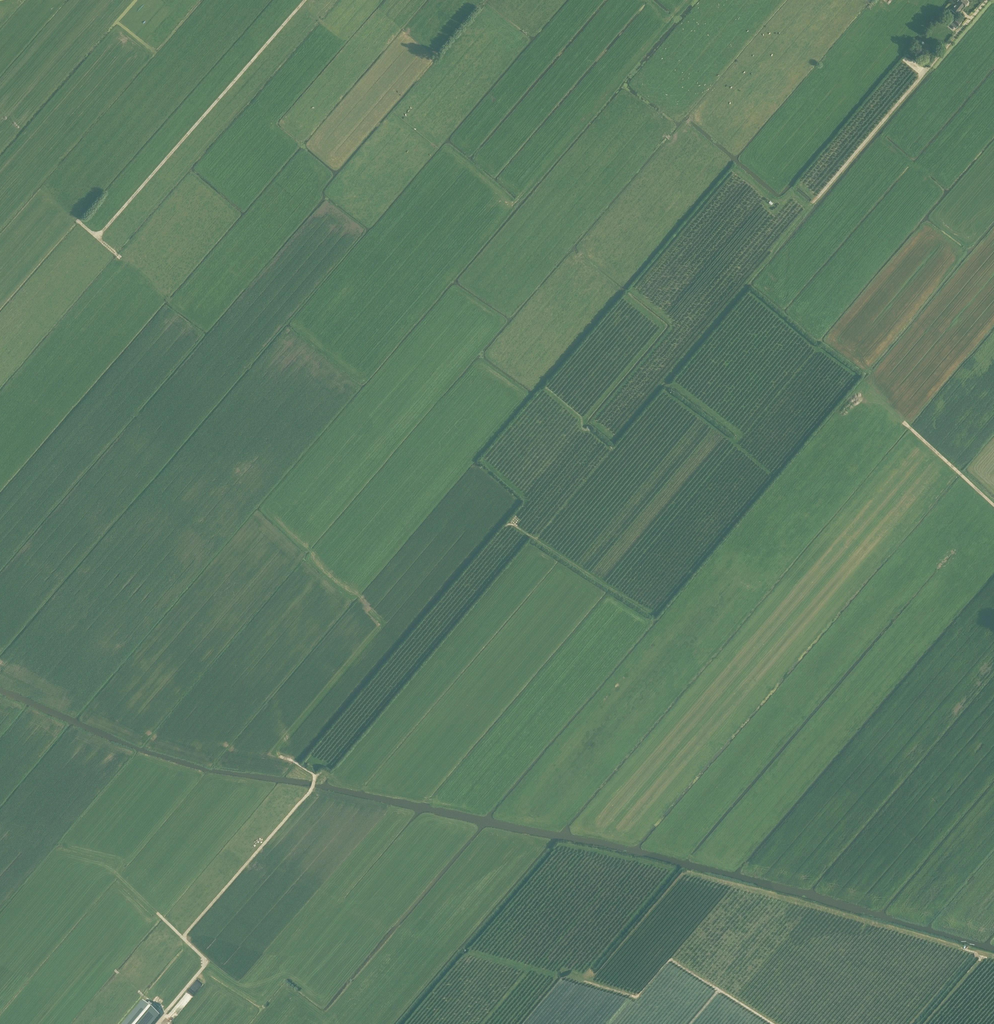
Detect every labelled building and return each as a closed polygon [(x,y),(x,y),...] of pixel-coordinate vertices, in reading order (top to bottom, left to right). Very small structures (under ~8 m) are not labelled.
[(951,9),(957,13),(964,6),(969,1),(968,0),(958,0),(957,1),(958,1),(951,9)] [(952,21),(950,23),(953,26),(956,28),(957,26),(962,21),(956,16),(952,21)] [(143,1002),(124,1023),(151,1023),(159,1015),(143,1002)] [(168,1014),(174,1019),(182,1010),(179,1007),(177,1009),(174,1007),(168,1014)]
